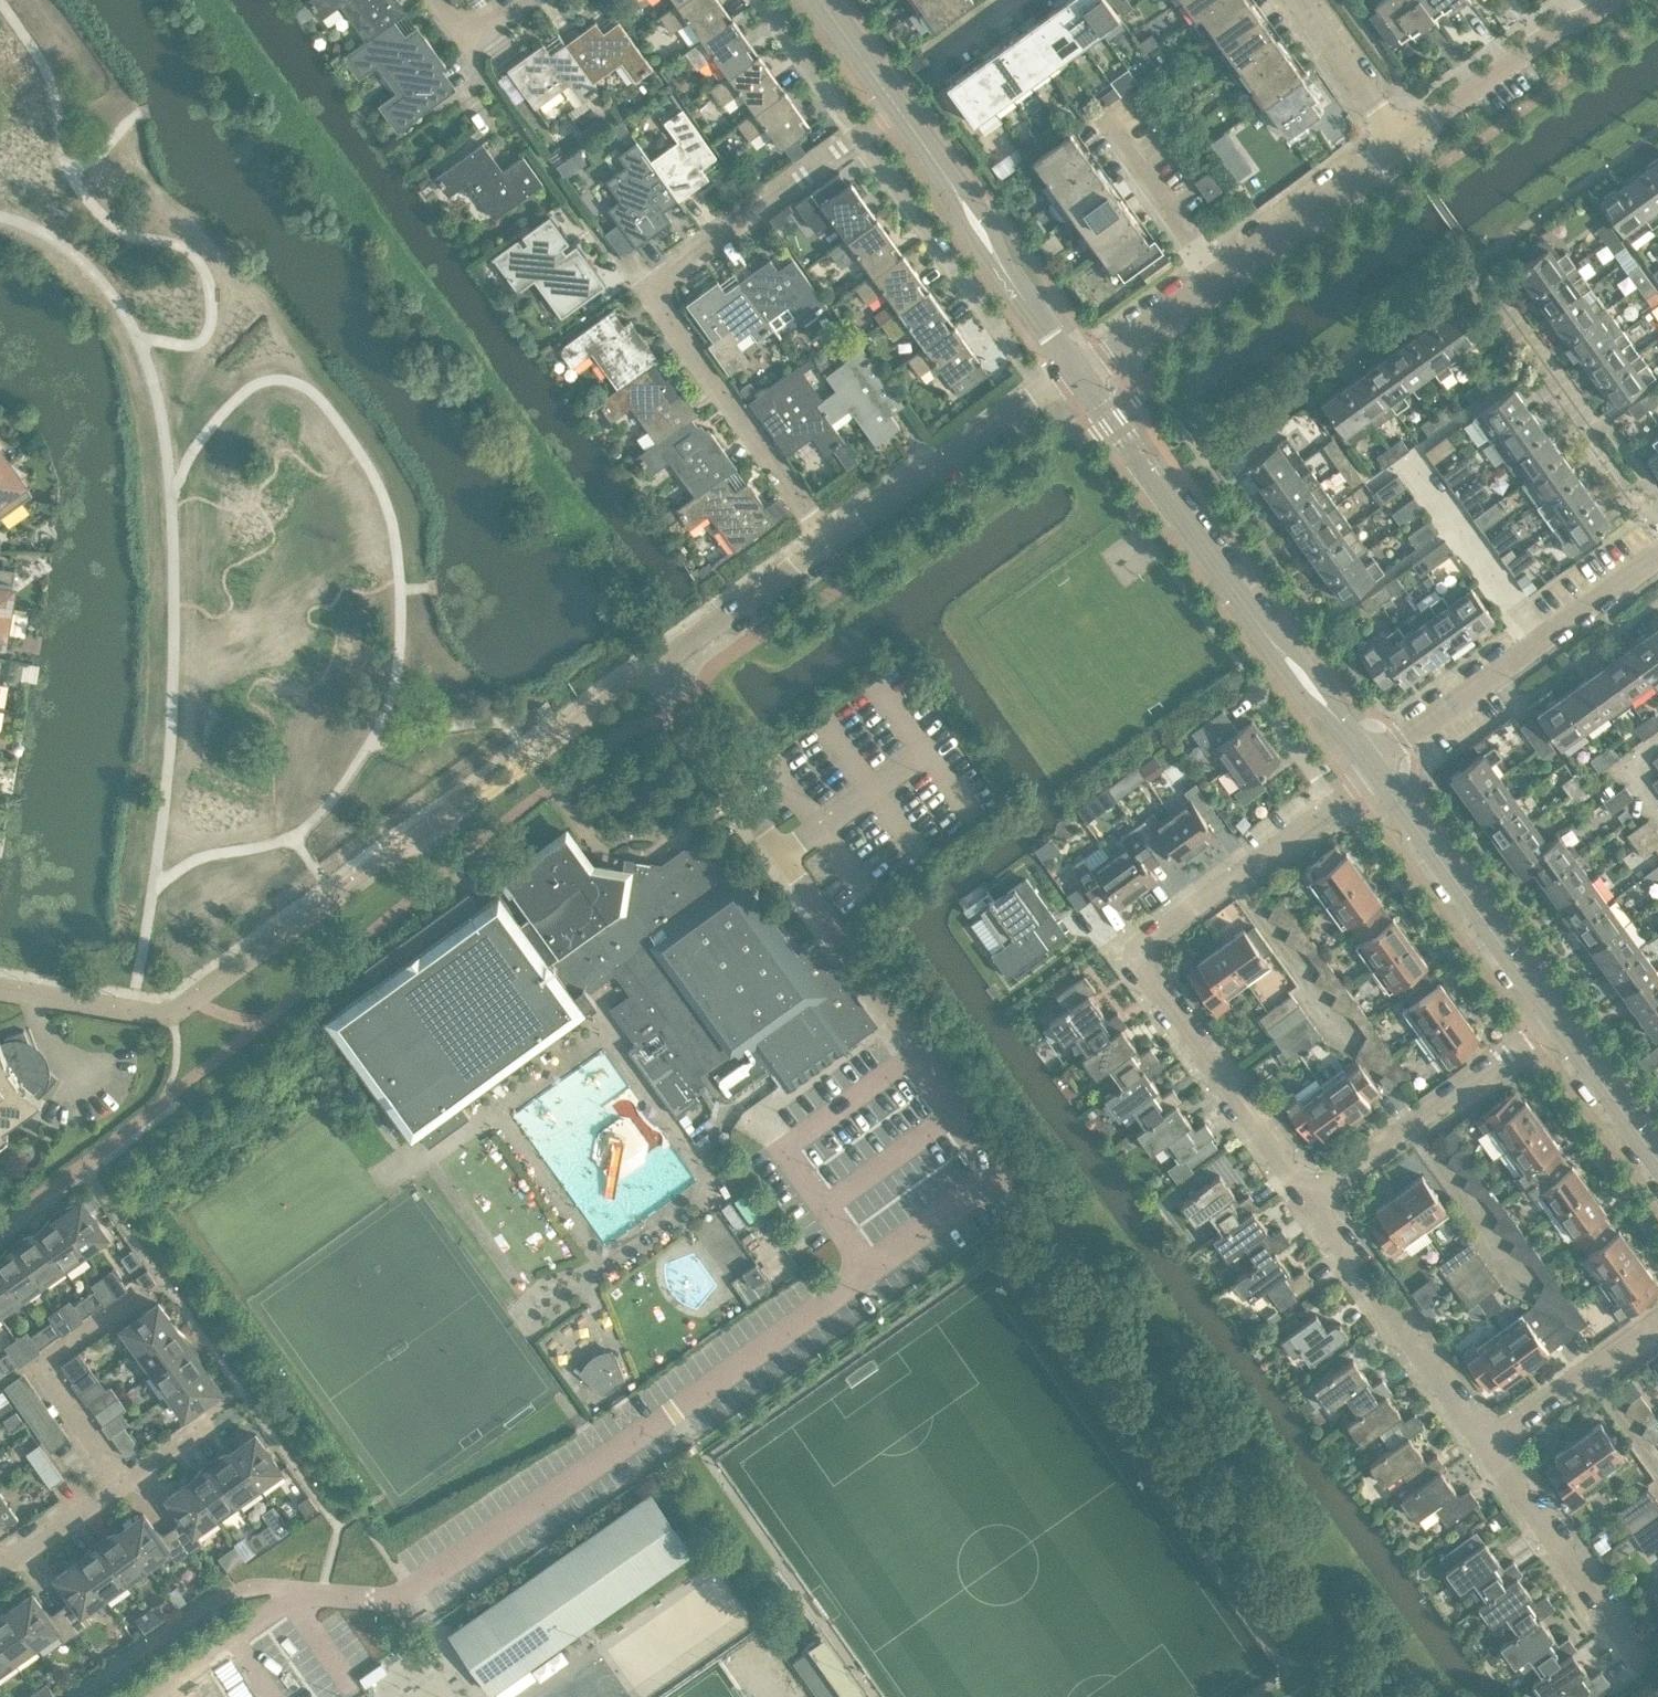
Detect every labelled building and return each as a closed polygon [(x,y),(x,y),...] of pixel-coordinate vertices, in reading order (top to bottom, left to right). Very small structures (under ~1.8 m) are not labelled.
[(295,10),(305,3),(303,0),(299,0),(292,5),(295,10)] [(321,16),(339,3),(366,40),(367,41),(395,21),(395,22),(408,12),(399,0),(310,0),(321,16)] [(676,4),(659,16),(670,31),(688,19),(702,39),(731,18),(718,0),(681,0),(676,4)] [(936,23),(967,0),(928,0),(922,4),(936,23)] [(1080,0),(1062,0),(1056,4),(1082,41),(1100,28),(1080,0)] [(1100,28),(1119,15),(1108,0),(1080,0),(1100,28)] [(1200,12),(1200,11),(1214,0),(1185,0),(1196,15),(1200,12)] [(1212,29),(1249,2),(1248,0),(1214,0),(1200,11),(1200,12),(1212,29)] [(1434,15),(1433,16),(1422,0),(1378,0),(1362,12),(1388,49),(1411,32),(1415,39),(1439,22),(1434,15)] [(1433,16),(1434,15),(1443,9),(1448,16),(1469,0),(1422,0),(1433,16)] [(1212,29),(1225,46),(1262,20),(1249,2),(1212,29)] [(1056,4),(1038,17),(1065,54),(1082,41),(1056,4)] [(1038,17),(1020,30),(1047,67),(1065,54),(1038,17)] [(729,74),(757,53),(731,18),(702,39),(685,51),(697,68),(714,55),(729,74)] [(1225,46),(1238,64),(1275,38),(1262,20),(1225,46)] [(419,27),(406,36),(395,22),(395,21),(367,41),(366,40),(348,54),(361,70),(378,57),(406,95),(447,65),(419,27)] [(622,62),(635,80),(650,68),(618,23),(603,34),(594,23),(564,45),(565,47),(592,83),(622,62)] [(1029,80),(1047,67),(1020,30),(1002,43),(1029,80)] [(1151,31),(1139,40),(1145,49),(1157,40),(1151,31)] [(1238,64),(1251,82),(1288,56),(1275,38),(1238,64)] [(1011,93),(1029,80),(1002,43),(984,56),(1011,93)] [(582,102),(598,90),(592,83),(565,47),(551,56),(543,44),(507,70),(535,108),(570,84),(582,102)] [(330,59),(334,64),(344,56),(340,52),(330,59)] [(754,109),(783,89),(757,53),(729,74),(711,87),(723,103),(740,90),(754,109)] [(993,106),(1011,93),(984,56),(966,69),(993,106)] [(1251,82),(1264,100),(1301,74),(1288,56),(1251,82)] [(974,120),(993,106),(966,69),(947,83),(974,120)] [(1114,85),(1120,94),(1132,86),(1122,72),(1110,81),(1114,85)] [(1310,96),(1315,93),(1301,74),(1264,100),(1287,132),(1288,131),(1292,134),(1297,136),(1302,135),(1306,132),(1308,128),(1308,123),(1306,118),(1319,109),(1310,96)] [(1108,103),(1120,94),(1114,85),(1102,95),(1108,103)] [(754,109),(737,123),(749,138),(766,126),(781,147),(810,126),(783,89),(754,109)] [(1102,107),(1094,96),(1083,105),(1091,116),(1102,107)] [(679,140),(650,161),(649,161),(677,200),(677,201),(708,179),(700,166),(714,156),(682,110),(666,122),(679,140)] [(1065,123),(1069,129),(1080,121),(1075,116),(1065,123)] [(629,130),(622,120),(611,127),(619,138),(629,130)] [(1041,131),(1047,141),(1060,132),(1054,122),(1041,131)] [(1070,131),(1067,133),(1033,157),(1047,176),(1084,149),(1070,131)] [(806,151),(797,140),(786,148),(794,160),(806,151)] [(469,181),(496,218),(544,183),(524,156),(503,171),(483,143),(437,177),(450,194),(469,181)] [(663,210),(677,200),(649,161),(650,161),(636,143),(619,155),(627,165),(607,180),(621,199),(608,208),(636,247),(671,221),(663,210)] [(1096,167),(1084,149),(1047,176),(1060,194),(1096,167)] [(578,150),(557,164),(565,176),(586,161),(578,150)] [(1012,169),(1003,158),(992,167),(1000,177),(1012,169)] [(1645,167),(1657,185),(1657,158),(1645,167)] [(432,179),(428,174),(430,172),(424,164),(414,172),(419,180),(418,181),(422,187),(432,179)] [(1060,194),(1073,212),(1109,185),(1096,167),(1060,194)] [(1645,167),(1623,183),(1645,215),(1652,224),(1657,220),(1657,207),(1657,206),(1657,205),(1657,185),(1645,167)] [(1222,187),(1209,169),(1195,179),(1208,197),(1222,187)] [(847,239),(877,218),(851,181),(805,215),(816,230),(831,219),(847,239)] [(1652,224),(1645,215),(1623,183),(1600,200),(1629,240),(1652,224)] [(1122,203),(1109,185),(1073,212),(1085,230),(1122,203)] [(1135,221),(1122,203),(1085,230),(1098,248),(1135,221)] [(847,239),(831,251),(842,266),(858,255),(873,275),(903,253),(877,218),(847,239)] [(1596,228),(1605,240),(1615,232),(1606,220),(1596,228)] [(1172,261),(1148,229),(1142,230),(1135,221),(1098,248),(1120,277),(1136,266),(1147,280),(1172,261)] [(552,238),(544,226),(540,229),(537,224),(495,255),(519,288),(538,275),(565,313),(605,284),(577,244),(564,254),(552,238)] [(1624,244),(1615,232),(1605,240),(1613,252),(1624,244)] [(1517,269),(1533,291),(1564,269),(1565,269),(1574,263),(1565,250),(1560,254),(1552,243),(1549,240),(1544,238),(1539,238),(1535,240),(1531,244),(1530,249),(1530,253),(1532,258),(1517,269)] [(873,275),(857,287),(868,302),(883,291),(899,311),(929,289),(903,253),(873,275)] [(796,299),(810,317),(826,305),(793,260),(778,271),(770,260),(739,282),(740,283),(767,320),(796,299)] [(1581,292),(1590,285),(1574,263),(1565,269),(1564,269),(1533,291),(1549,314),(1581,291),(1581,292)] [(1628,272),(1637,285),(1648,277),(1638,264),(1628,272)] [(1637,285),(1645,296),(1656,288),(1648,277),(1637,285)] [(773,328),(767,320),(740,283),(725,294),(717,282),(687,304),(713,340),(708,343),(729,372),(749,357),(736,340),(750,330),(757,339),(773,328)] [(925,347),(955,325),(929,289),(899,311),(883,323),(894,337),(910,326),(925,347)] [(1549,314),(1565,336),(1597,313),(1597,314),(1606,307),(1597,295),(1588,302),(1581,292),(1581,291),(1549,314)] [(1455,352),(1457,354),(1462,361),(1493,339),(1485,329),(1478,334),(1457,304),(1434,321),(1456,351),(1455,352)] [(573,364),(592,350),(619,387),(645,368),(659,359),(631,320),(625,324),(613,308),(560,347),(573,364)] [(1565,336),(1582,358),(1613,336),(1622,329),(1613,317),(1604,324),(1597,314),(1597,313),(1565,336)] [(1446,359),(1453,354),(1455,352),(1456,351),(1434,321),(1411,337),(1434,368),(1433,368),(1440,378),(1452,368),(1446,359)] [(960,395),(990,372),(955,325),(925,347),(909,359),(920,374),(936,362),(960,395)] [(1629,359),(1638,352),(1622,329),(1613,336),(1582,358),(1598,380),(1629,358),(1629,359)] [(1411,337),(1389,353),(1412,384),(1411,384),(1418,393),(1430,384),(1423,375),(1433,368),(1434,368),(1411,337)] [(540,348),(544,353),(554,346),(550,341),(540,348)] [(903,404),(883,377),(862,348),(848,358),(849,359),(826,376),(836,389),(823,400),(817,404),(831,422),(850,408),(876,445),(901,427),(890,413),(903,404)] [(1389,353),(1367,369),(1389,400),(1396,409),(1408,400),(1401,391),(1411,384),(1412,384),(1389,353)] [(1598,380),(1614,403),(1654,374),(1645,361),(1636,368),(1629,359),(1629,358),(1598,380)] [(823,400),(798,366),(766,390),(779,409),(764,420),(788,454),(814,435),(828,453),(845,440),(831,422),(817,404),(823,400)] [(612,419),(631,404),(658,441),(691,417),(697,412),(682,391),(666,402),(650,380),(652,378),(645,368),(619,387),(600,401),(612,419)] [(1367,369),(1345,385),(1367,416),(1373,425),(1386,417),(1379,407),(1389,400),(1367,369)] [(1485,393),(1497,384),(1490,373),(1477,382),(1485,393)] [(1485,393),(1477,382),(1465,391),(1473,402),(1485,393)] [(1367,416),(1345,385),(1322,401),(1351,442),(1364,433),(1357,423),(1367,416)] [(1498,431),(1529,409),(1513,386),(1472,415),(1481,428),(1491,421),(1498,431)] [(1653,389),(1640,398),(1648,408),(1657,401),(1657,396),(1653,389)] [(1640,398),(1628,407),(1636,417),(1648,408),(1640,398)] [(582,406),(586,411),(596,404),(592,399),(582,406)] [(1445,405),(1433,414),(1441,425),(1453,416),(1445,405)] [(1545,431),(1529,409),(1498,431),(1489,438),(1498,450),(1507,443),(1514,453),(1514,454),(1545,431)] [(1441,425),(1433,414),(1421,423),(1428,434),(1441,425)] [(670,459),(685,479),(697,496),(723,477),(737,466),(721,445),(708,427),(702,431),(691,417),(658,441),(638,455),(651,472),(670,459)] [(1531,476),(1561,453),(1545,431),(1514,454),(1514,453),(1505,460),(1514,472),(1517,470),(1524,479),(1530,475),(1531,476)] [(1425,450),(1433,462),(1456,446),(1447,434),(1425,450)] [(1342,450),(1333,437),(1322,445),(1331,457),(1342,450)] [(1396,457),(1409,448),(1401,437),(1388,446),(1396,457)] [(836,449),(848,466),(857,459),(845,442),(836,449)] [(1246,464),(1263,487),(1294,465),(1303,459),(1294,446),(1285,453),(1277,442),(1246,464)] [(1384,466),(1389,462),(1396,457),(1388,446),(1376,455),(1384,466)] [(9,461),(0,448),(0,467),(9,461)] [(1331,457),(1343,473),(1353,466),(1342,449),(1342,450),(1331,457)] [(1648,457),(1657,472),(1657,451),(1648,457)] [(621,460),(625,465),(635,457),(631,453),(621,460)] [(1530,475),(1524,479),(1521,482),(1537,504),(1546,497),(1547,498),(1578,476),(1561,453),(1531,476),(1530,475)] [(1472,468),(1463,456),(1441,472),(1449,484),(1472,468)] [(0,467),(0,516),(32,493),(9,461),(0,467)] [(1294,465),(1263,487),(1279,509),(1310,487),(1310,488),(1319,481),(1310,468),(1301,475),(1294,465)] [(1343,473),(1352,486),(1362,478),(1353,466),(1343,473)] [(1398,473),(1375,490),(1384,502),(1406,485),(1398,473)] [(1594,498),(1578,476),(1547,498),(1546,497),(1537,504),(1553,526),(1562,520),(1563,520),(1594,498)] [(735,549),(775,520),(748,482),(734,492),(723,477),(697,496),(677,510),(689,526),(709,512),(735,549)] [(1488,490),(1479,478),(1457,495),(1465,507),(1488,490)] [(1310,487),(1279,509),(1295,532),(1326,509),(1326,510),(1335,503),(1319,481),(1310,488),(1310,487)] [(1422,508),(1414,496),(1391,512),(1400,524),(1422,508)] [(1562,520),(1553,526),(1562,539),(1561,543),(1568,553),(1572,554),(1583,546),(1580,542),(1610,521),(1594,498),(1563,520),(1562,520)] [(1473,517),(1481,529),(1504,513),(1495,501),(1473,517)] [(1326,509),(1295,532),(1311,554),(1342,531),(1342,532),(1351,525),(1335,503),(1326,510),(1326,509)] [(660,514),(664,519),(674,511),(670,507),(660,514)] [(1438,530),(1430,518),(1407,534),(1416,546),(1438,530)] [(1520,535),(1511,523),(1489,539),(1497,551),(1520,535)] [(1342,531),(1311,554),(1327,576),(1358,554),(1367,547),(1351,525),(1342,532),(1342,531)] [(1431,567),(1453,551),(1445,539),(1423,555),(1431,567)] [(1536,557),(1527,545),(1505,561),(1513,573),(1536,557)] [(1358,554),(1327,576),(1343,599),(1384,570),(1375,557),(1365,564),(1358,554)] [(1412,563),(1420,574),(1431,567),(1423,555),(1412,563)] [(699,568),(702,572),(712,565),(709,560),(699,568)] [(8,608),(15,569),(0,566),(0,606),(8,608)] [(1448,602),(1470,633),(1493,617),(1463,576),(1441,592),(1448,602)] [(1372,591),(1380,602),(1393,593),(1385,582),(1372,591)] [(1380,602),(1372,591),(1361,600),(1368,610),(1380,602)] [(1441,592),(1419,608),(1426,618),(1425,618),(1448,649),(1470,633),(1448,602),(1441,592)] [(0,606),(0,647),(2,647),(8,608),(0,606)] [(1403,634),(1426,665),(1448,649),(1425,618),(1426,618),(1419,608),(1407,617),(1414,627),(1404,634),(1403,634)] [(1403,682),(1426,665),(1403,634),(1404,634),(1397,624),(1360,652),(1383,685),(1398,675),(1403,682)] [(1657,646),(1657,624),(1647,631),(1657,646)] [(1649,680),(1657,674),(1657,646),(1647,631),(1626,647),(1649,680)] [(1603,663),(1627,696),(1649,680),(1626,647),(1603,663)] [(1581,679),(1605,713),(1627,696),(1603,663),(1581,679)] [(1559,695),(1583,728),(1605,713),(1581,679),(1559,695)] [(1583,728),(1559,695),(1537,711),(1561,745),(1583,728)] [(1227,765),(1264,738),(1251,720),(1238,730),(1223,709),(1192,732),(1207,753),(1214,748),(1227,765)] [(1657,726),(1657,715),(1655,711),(1644,719),(1652,731),(1657,726)] [(1537,746),(1548,738),(1532,716),(1521,724),(1537,746)] [(1652,731),(1644,719),(1634,727),(1643,738),(1652,731)] [(1264,738),(1227,765),(1242,785),(1235,790),(1243,802),(1266,786),(1258,775),(1280,759),(1264,738)] [(1548,738),(1537,746),(1546,758),(1557,750),(1548,738)] [(1468,797),(1500,773),(1492,761),(1503,753),(1495,742),(1451,773),(1468,797)] [(1608,764),(1619,755),(1611,744),(1600,752),(1608,764)] [(1608,764),(1600,752),(1592,759),(1600,770),(1608,764)] [(1483,818),(1516,794),(1500,773),(1468,797),(1483,818)] [(1561,783),(1568,793),(1580,784),(1573,774),(1561,783)] [(1119,779),(1107,788),(1115,800),(1128,790),(1119,779)] [(1169,812),(1197,852),(1218,836),(1201,813),(1212,805),(1196,782),(1183,791),(1188,798),(1169,812)] [(1568,793),(1576,803),(1588,795),(1580,784),(1568,793)] [(1634,797),(1625,785),(1604,800),(1612,811),(1634,797)] [(1499,840),(1532,816),(1516,794),(1483,818),(1499,840)] [(1089,801),(1076,811),(1084,822),(1097,813),(1089,801)] [(1197,852),(1169,812),(1151,825),(1146,819),(1134,828),(1151,851),(1162,843),(1178,865),(1197,852)] [(1532,816),(1499,840),(1516,863),(1549,840),(1532,816)] [(1636,845),(1657,828),(1650,818),(1628,833),(1636,845)] [(1151,851),(1134,828),(1125,835),(1129,841),(1109,855),(1137,894),(1158,879),(1142,857),(1151,851)] [(1636,845),(1644,855),(1657,844),(1657,829),(1657,828),(1636,845)] [(492,884),(498,892),(548,959),(620,906),(625,870),(590,864),(566,830),(492,884)] [(1514,864),(1523,876),(1535,868),(1542,878),(1574,855),(1559,833),(1549,840),(1516,863),(1514,864)] [(1363,876),(1347,853),(1343,856),(1335,845),(1299,871),(1307,882),(1314,877),(1331,900),(1363,876)] [(627,859),(625,870),(620,906),(548,959),(556,970),(566,962),(570,967),(580,959),(597,982),(620,965),(637,990),(611,1009),(636,1044),(628,1049),(676,1115),(699,1098),(692,1088),(703,1080),(713,1095),(728,1097),(770,1066),(779,1077),(793,1080),(865,1028),(867,1013),(822,950),(807,947),(797,954),(742,879),(740,880),(727,878),(723,881),(701,851),(686,849),(662,865),(627,859)] [(1108,894),(1118,907),(1137,894),(1109,855),(1092,868),(1083,856),(1071,865),(1060,874),(1069,887),(1081,878),(1098,902),(1108,894)] [(1558,900),(1590,877),(1574,855),(1542,878),(1558,900)] [(485,860),(472,869),(481,883),(495,873),(485,860)] [(1355,931),(1383,911),(1377,902),(1380,900),(1363,876),(1331,900),(1348,924),(1349,923),(1355,931)] [(1574,923),(1606,900),(1590,877),(1558,900),(1574,923)] [(981,914),(970,922),(991,953),(1007,975),(1048,946),(1038,932),(1055,919),(1027,879),(995,902),(992,898),(988,901),(989,902),(992,906),(981,914)] [(411,1136),(418,1131),(428,1145),(470,1115),(459,1101),(596,1002),(587,989),(597,982),(580,959),(570,967),(566,962),(556,970),(548,959),(498,892),(479,906),(468,891),(364,967),(375,982),(336,1010),(326,1018),(411,1136)] [(1290,929),(1299,923),(1282,900),(1273,907),(1267,917),(1290,929)] [(1590,944),(1622,921),(1606,900),(1574,923),(1590,944)] [(1377,964),(1410,941),(1393,918),(1390,920),(1383,911),(1355,931),(1362,940),(1360,941),(1377,964)] [(1607,968),(1639,944),(1622,921),(1590,944),(1607,968)] [(1322,956),(1316,947),(1299,923),(1290,929),(1284,941),(1306,953),(1313,962),(1322,956)] [(1243,927),(1219,945),(1243,977),(1267,960),(1263,955),(1272,949),(1255,926),(1254,927),(1247,932),(1243,927)] [(1410,941),(1377,964),(1394,987),(1426,964),(1410,941)] [(1622,989),(1654,966),(1639,944),(1607,968),(1622,989)] [(1198,977),(1193,980),(1216,1012),(1221,1008),(1229,1003),(1222,992),(1243,977),(1219,945),(1197,961),(1201,966),(1199,967),(1197,974),(1199,977),(1198,977)] [(1337,994),(1345,987),(1328,964),(1322,956),(1313,962),(1319,971),(1314,982),(1337,994)] [(1657,997),(1657,971),(1654,966),(1622,989),(1638,1011),(1657,997)] [(1120,1029),(1126,1025),(1117,1013),(1108,1020),(1089,993),(1096,988),(1085,974),(1056,995),(1066,1009),(1049,1021),(1063,1041),(1080,1029),(1094,1048),(1120,1029)] [(1424,1029),(1456,1006),(1439,982),(1407,1006),(1424,1029)] [(1360,1027),(1369,1020),(1345,987),(1337,994),(1331,1006),(1354,1017),(1360,1027)] [(1292,994),(1267,1012),(1259,1017),(1267,1028),(1300,1005),(1292,994)] [(1638,1011),(1656,1035),(1657,1034),(1657,997),(1638,1011)] [(1300,1005),(1267,1028),(1275,1039),(1307,1016),(1300,1005)] [(1456,1006),(1424,1029),(1440,1052),(1433,1057),(1442,1068),(1471,1048),(1463,1036),(1473,1029),(1456,1006)] [(1307,1016),(1275,1039),(1283,1049),(1315,1026),(1307,1016)] [(1384,1059),(1392,1052),(1369,1020),(1360,1027),(1367,1036),(1361,1047),(1384,1059)] [(1291,1060),(1298,1055),(1323,1037),(1315,1026),(1283,1049),(1291,1060)] [(31,1055),(33,1053),(24,1029),(0,1038),(0,1140),(8,1134),(1,1125),(39,1097),(40,1098),(58,1077),(38,1060),(35,1062),(31,1055)] [(1120,1029),(1094,1048),(1082,1057),(1096,1076),(1112,1064),(1125,1082),(1143,1070),(1158,1059),(1150,1047),(1139,1055),(1120,1029)] [(1409,1076),(1392,1052),(1384,1059),(1361,1047),(1354,1058),(1400,1082),(1409,1076)] [(1370,1104),(1368,1100),(1380,1092),(1359,1063),(1347,1072),(1322,1089),(1346,1121),(1370,1104)] [(1125,1082),(1104,1098),(1117,1117),(1134,1105),(1148,1124),(1175,1105),(1180,1102),(1172,1090),(1162,1097),(1143,1070),(1125,1082)] [(1320,1132),(1324,1137),(1346,1121),(1322,1089),(1301,1104),(1292,1091),(1280,1100),(1310,1140),(1320,1132)] [(1510,1147),(1542,1123),(1525,1100),(1521,1103),(1513,1092),(1477,1118),(1486,1130),(1493,1125),(1510,1147)] [(1213,1136),(1204,1124),(1194,1131),(1175,1105),(1148,1124),(1136,1132),(1150,1152),(1167,1139),(1181,1158),(1185,1155),(1192,1164),(1216,1147),(1209,1138),(1213,1136)] [(1542,1123),(1510,1147),(1526,1169),(1515,1176),(1522,1187),(1562,1158),(1556,1148),(1558,1146),(1542,1123)] [(1468,1177),(1478,1170),(1461,1146),(1452,1152),(1446,1164),(1468,1177)] [(1562,1158),(1522,1187),(1529,1197),(1540,1190),(1556,1211),(1588,1188),(1571,1165),(1569,1167),(1562,1158)] [(1494,1193),(1478,1170),(1468,1177),(1462,1188),(1486,1200),(1494,1193)] [(1210,1210),(1224,1230),(1251,1211),(1257,1207),(1248,1195),(1238,1202),(1219,1176),(1180,1204),(1193,1222),(1210,1210)] [(1399,1192),(1422,1224),(1444,1209),(1421,1177),(1399,1192)] [(1580,1243),(1608,1222),(1602,1214),(1605,1211),(1588,1188),(1556,1211),(1573,1234),(1580,1243)] [(1387,1250),(1398,1242),(1422,1224),(1399,1192),(1374,1210),(1378,1215),(1367,1223),(1387,1250)] [(59,1215),(85,1251),(107,1235),(97,1221),(95,1217),(92,1214),(81,1199),(76,1203),(66,1206),(68,1209),(59,1215)] [(1289,1241),(1280,1229),(1269,1236),(1251,1211),(1224,1230),(1212,1239),(1225,1257),(1242,1245),(1256,1264),(1273,1252),(1289,1241)] [(1515,1241),(1524,1235),(1507,1211),(1498,1218),(1492,1229),(1515,1241)] [(37,1230),(63,1266),(85,1251),(59,1215),(51,1221),(49,1219),(43,1227),(37,1230)] [(1601,1274),(1633,1251),(1618,1229),(1615,1231),(1608,1222),(1580,1243),(1586,1252),(1601,1274)] [(63,1266),(37,1230),(32,1234),(23,1237),(24,1239),(16,1245),(42,1281),(63,1266)] [(1541,1257),(1524,1235),(1515,1241),(1509,1252),(1532,1264),(1541,1257)] [(1446,1274),(1477,1251),(1469,1240),(1438,1264),(1446,1274)] [(20,1297),(42,1281),(16,1245),(7,1252),(6,1249),(0,1256),(0,1269),(20,1297)] [(1477,1251),(1446,1274),(1453,1285),(1485,1261),(1477,1251)] [(1649,1294),(1641,1283),(1651,1276),(1633,1251),(1601,1274),(1618,1297),(1607,1305),(1616,1318),(1649,1294)] [(1274,1252),(1234,1280),(1248,1300),(1265,1287),(1279,1306),(1311,1283),(1302,1271),(1292,1278),(1274,1252)] [(1485,1261),(1453,1285),(1461,1296),(1493,1272),(1485,1261)] [(765,1275),(760,1268),(756,1262),(743,1272),(752,1285),(765,1275)] [(156,1280),(147,1268),(136,1275),(145,1288),(156,1280)] [(0,1269),(0,1311),(20,1297),(0,1269)] [(1469,1306),(1477,1301),(1501,1283),(1493,1272),(1461,1296),(1469,1306)] [(1559,1303),(1569,1296),(1554,1276),(1546,1282),(1540,1293),(1559,1303)] [(95,1288),(84,1296),(93,1308),(104,1301),(95,1288)] [(1534,1304),(1564,1321),(1578,1328),(1587,1321),(1569,1296),(1559,1303),(1540,1293),(1534,1304)] [(93,1308),(84,1296),(74,1304),(82,1316),(93,1308)] [(138,1349),(174,1324),(158,1302),(122,1327),(138,1349)] [(1541,1338),(1564,1321),(1534,1304),(1533,1304),(1523,1312),(1526,1316),(1501,1334),(1525,1367),(1550,1349),(1541,1338)] [(1338,1323),(1332,1323),(1324,1328),(1313,1313),(1301,1322),(1296,1315),(1275,1329),(1281,1336),(1279,1337),(1290,1352),(1297,1346),(1308,1361),(1345,1334),(1338,1323)] [(52,1319),(41,1327),(50,1339),(61,1331),(52,1319)] [(184,1337),(186,1336),(178,1329),(174,1324),(138,1349),(153,1371),(190,1346),(184,1337)] [(50,1339),(41,1327),(30,1334),(39,1347),(50,1339)] [(1498,1374),(1504,1382),(1525,1367),(1501,1334),(1480,1350),(1476,1344),(1471,1343),(1465,1347),(1464,1353),(1486,1382),(1498,1374)] [(169,1393),(205,1367),(201,1362),(198,1353),(196,1354),(190,1346),(153,1371),(169,1393)] [(6,1370),(17,1362),(8,1350),(0,1356),(0,1361),(6,1370)] [(61,1364),(73,1380),(91,1367),(79,1351),(61,1364)] [(582,1375),(603,1392),(625,1377),(615,1351),(609,1352),(603,1353),(598,1356),(593,1360),(588,1364),(585,1369),(582,1374),(582,1375)] [(1357,1414),(1384,1394),(1389,1391),(1380,1379),(1371,1385),(1352,1359),(1312,1387),(1327,1408),(1343,1396),(1357,1414)] [(205,1367),(169,1393),(185,1415),(221,1389),(205,1367)] [(109,1403),(108,1403),(119,1395),(111,1385),(88,1402),(96,1412),(109,1403)] [(1647,1422),(1656,1416),(1639,1392),(1630,1399),(1623,1410),(1647,1422)] [(1357,1414),(1346,1422),(1360,1441),(1375,1430),(1389,1449),(1407,1436),(1422,1425),(1413,1414),(1403,1420),(1384,1394),(1357,1414)] [(0,1414),(13,1405),(9,1399),(0,1405),(0,1414)] [(109,1403),(96,1412),(103,1423),(116,1414),(109,1403)] [(16,1409),(3,1418),(11,1429),(23,1420),(16,1409)] [(1656,1416),(1647,1422),(1641,1433),(1657,1442),(1657,1419),(1656,1416)] [(1576,1438),(1600,1470),(1624,1453),(1600,1420),(1576,1438)] [(124,1425),(111,1434),(127,1456),(140,1447),(124,1425)] [(255,1433),(233,1449),(259,1485),(281,1469),(255,1433)] [(1407,1436),(1389,1449),(1367,1464),(1381,1484),(1399,1472),(1412,1490),(1439,1471),(1444,1467),(1436,1455),(1426,1462),(1407,1436)] [(1600,1470),(1576,1438),(1555,1454),(1562,1464),(1550,1473),(1574,1506),(1586,1498),(1578,1486),(1600,1470)] [(26,1451),(34,1462),(47,1453),(39,1442),(26,1451)] [(237,1500),(259,1485),(233,1449),(228,1453),(218,1456),(220,1458),(211,1464),(237,1500)] [(51,1486),(52,1485),(64,1476),(47,1453),(34,1462),(51,1486)] [(190,1480),(215,1516),(237,1500),(211,1464),(203,1470),(201,1468),(195,1476),(190,1480)] [(1412,1490),(1400,1499),(1414,1518),(1431,1507),(1444,1525),(1477,1502),(1468,1489),(1457,1496),(1439,1471),(1412,1490)] [(172,1527),(189,1551),(202,1542),(194,1531),(215,1516),(190,1480),(168,1495),(184,1519),(172,1527)] [(1648,1487),(1625,1504),(1617,1510),(1625,1521),(1656,1498),(1648,1487)] [(491,1693),(693,1551),(694,1551),(678,1528),(650,1488),(554,1555),(447,1631),(491,1693)] [(7,1524),(18,1516),(0,1491),(0,1519),(2,1517),(7,1524)] [(298,1502),(307,1514),(317,1507),(309,1494),(298,1502)] [(1625,1521),(1632,1532),(1657,1513),(1657,1501),(1656,1498),(1625,1521)] [(275,1531),(278,1535),(290,1526),(276,1507),(264,1516),(269,1523),(275,1531)] [(189,1551),(172,1527),(160,1536),(144,1513),(121,1528),(147,1564),(168,1549),(176,1560),(189,1551)] [(1632,1532),(1640,1543),(1657,1529),(1657,1513),(1632,1532)] [(258,1530),(267,1543),(278,1535),(275,1531),(269,1523),(258,1530)] [(100,1544),(125,1580),(147,1564),(121,1528),(116,1532),(107,1536),(108,1538),(100,1544)] [(1656,1547),(1657,1546),(1657,1529),(1640,1543),(1648,1553),(1656,1547)] [(267,1543),(258,1530),(248,1538),(256,1550),(267,1543)] [(246,1558),(256,1550),(248,1538),(245,1535),(234,1542),(235,1544),(246,1558)] [(1520,1572),(1511,1560),(1502,1567),(1482,1540),(1470,1549),(1464,1541),(1453,1550),(1458,1558),(1443,1569),(1457,1589),(1475,1577),(1488,1596),(1515,1576),(1520,1572)] [(91,1550),(90,1548),(83,1555),(78,1559),(104,1595),(125,1580),(100,1544),(91,1550)] [(235,1544),(218,1556),(228,1570),(246,1558),(235,1544)] [(60,1607),(77,1630),(90,1621),(83,1610),(104,1595),(78,1559),(56,1575),(73,1598),(60,1607)] [(1520,1630),(1538,1617),(1552,1607),(1553,1607),(1544,1594),(1533,1601),(1515,1576),(1488,1596),(1476,1604),(1490,1623),(1506,1611),(1520,1630)] [(167,1591),(177,1606),(187,1599),(177,1585),(167,1591)] [(10,1608),(35,1644),(56,1629),(64,1640),(77,1630),(60,1607),(48,1615),(32,1592),(10,1608)] [(158,1602),(147,1610),(155,1622),(166,1615),(158,1602)] [(14,1659),(35,1644),(10,1608),(5,1611),(0,1613),(0,1640),(14,1659)] [(155,1622),(147,1610),(136,1617),(145,1630),(155,1622)] [(1570,1652),(1575,1649),(1567,1637),(1557,1644),(1538,1617),(1520,1630),(1498,1646),(1512,1666),(1530,1653),(1543,1672),(1570,1652)] [(825,1631),(808,1643),(810,1647),(792,1660),(819,1696),(871,1696),(825,1631)] [(14,1659),(0,1640),(0,1669),(14,1659)] [(1543,1672),(1532,1680),(1531,1680),(1543,1696),(1549,1696),(1562,1688),(1569,1696),(1589,1696),(1608,1683),(1599,1671),(1589,1677),(1570,1652),(1543,1672)] [(35,1689),(41,1696),(50,1696),(55,1694),(46,1681),(35,1689)]
